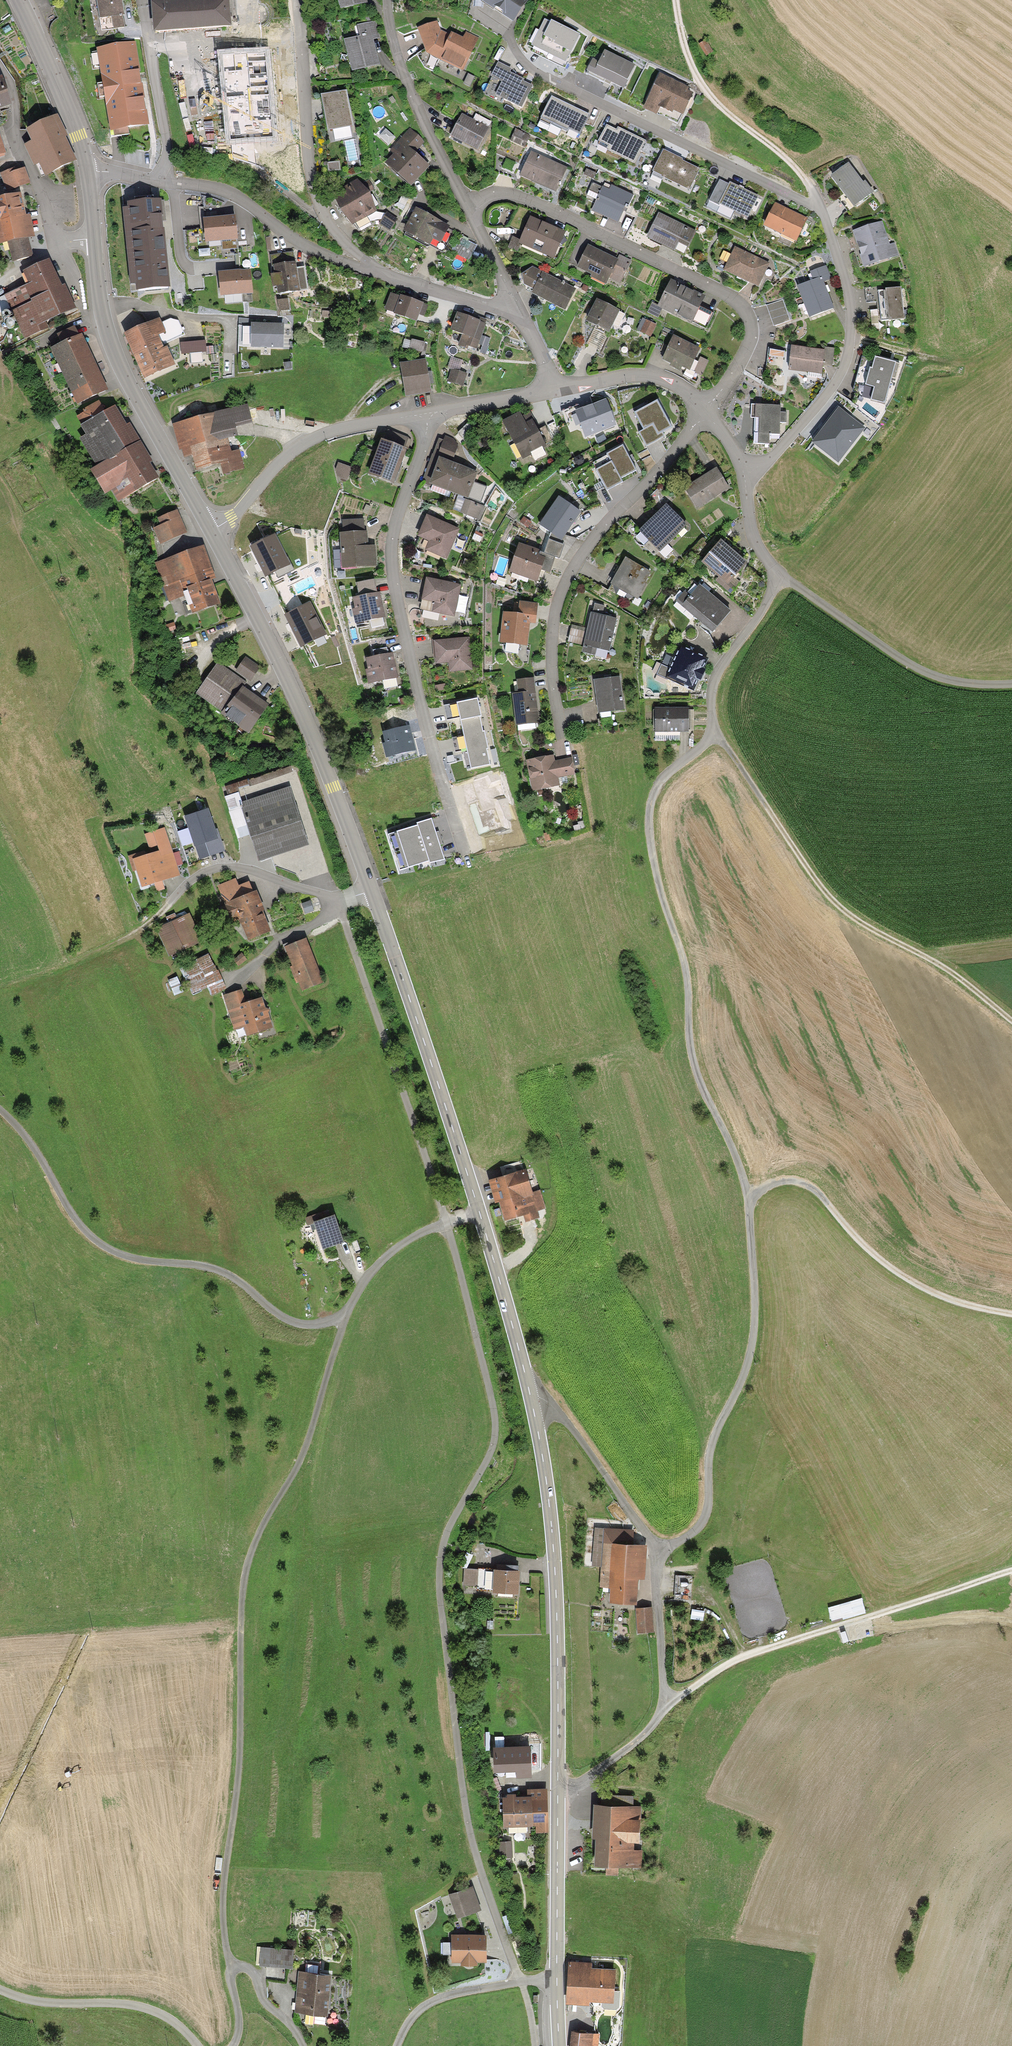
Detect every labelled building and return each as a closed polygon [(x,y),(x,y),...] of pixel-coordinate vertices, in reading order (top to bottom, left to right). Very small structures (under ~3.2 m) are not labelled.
[(102,31),(124,27),(122,15),(125,15),(123,0),(97,0),(102,31)] [(151,2),(153,32),(231,27),(229,0),(177,0),(151,2)] [(340,9),(367,2),(366,0),(338,0),(340,9)] [(528,0),(483,0),(482,2),(512,23),(528,0)] [(580,35),(545,19),(532,47),(536,49),(534,53),(565,67),(580,35)] [(360,36),(344,40),(352,71),(380,64),(376,47),(374,39),(380,38),(376,21),(357,25),(360,36)] [(418,28),(425,49),(416,54),(425,67),(433,71),(439,60),(463,71),(479,37),(466,31),(463,38),(451,33),(450,35),(440,30),(437,22),(418,28)] [(705,42),(699,45),(705,56),(711,53),(705,42)] [(236,45),(243,104),(265,102),(262,76),(259,51),(251,52),(250,44),(236,45)] [(110,130),(148,124),(142,83),(136,45),(97,51),(110,130)] [(635,65),(604,50),(599,61),(592,58),(585,74),(606,84),(610,86),(611,84),(623,89),(635,65)] [(498,62),(491,76),(502,82),(495,95),(521,108),(532,85),(523,81),(524,79),(510,72),(511,68),(498,62)] [(469,74),(463,84),(469,87),(474,76),(469,74)] [(688,87),(660,74),(643,109),(656,115),(657,113),(678,123),(692,93),(686,91),(688,87)] [(0,76),(0,109),(12,105),(2,76),(0,76)] [(324,112),(328,130),(354,125),(347,89),(321,95),(324,112)] [(590,114),(552,95),(539,121),(550,127),(552,123),(568,131),(569,129),(580,135),(590,114)] [(455,126),(450,136),(477,150),(488,128),(492,122),(476,113),(473,119),(462,114),(455,126)] [(70,147),(66,138),(68,136),(58,115),(27,130),(33,142),(25,146),(34,165),(39,163),(45,175),(76,160),(70,147)] [(608,149),(607,150),(634,163),(645,140),(618,127),(616,130),(606,125),(597,144),(608,149)] [(386,128),(379,136),(389,145),(397,137),(386,128)] [(394,154),(386,163),(411,187),(431,165),(417,153),(427,143),(411,128),(391,150),(394,154)] [(515,129),(510,141),(525,148),(530,135),(515,129)] [(663,149),(652,171),(661,176),(661,177),(689,190),(699,169),(682,160),(683,159),(678,156),(663,149)] [(531,151),(519,176),(543,187),(556,193),(567,168),(531,151)] [(339,161),(328,163),(329,171),(340,170),(339,161)] [(849,162),(830,176),(843,193),(837,198),(847,212),(874,192),(865,180),(863,182),(849,162)] [(0,173),(6,191),(30,183),(25,168),(13,172),(12,169),(0,173)] [(587,169),(584,175),(593,179),(596,173),(587,169)] [(358,180),(334,194),(340,211),(352,226),(376,211),(369,194),(375,190),(368,179),(360,183),(358,180)] [(719,204),(728,184),(719,179),(709,201),(719,206),(720,204),(719,204)] [(728,184),(719,204),(720,204),(747,218),(758,196),(742,188),(730,181),(728,184)] [(634,196),(611,185),(609,190),(603,187),(602,187),(592,183),(589,190),(599,195),(596,200),(591,211),(618,223),(625,207),(628,208),(634,196)] [(596,200),(599,195),(589,190),(587,195),(596,200)] [(7,243),(28,238),(35,236),(30,214),(26,215),(21,193),(0,198),(0,245),(7,243)] [(128,209),(122,209),(130,285),(135,284),(136,292),(171,289),(169,268),(165,228),(163,229),(162,215),(163,215),(161,199),(127,203),(128,209)] [(796,213),(775,202),(764,226),(781,234),(778,240),(789,245),(792,239),(796,241),(807,218),(796,213)] [(416,208),(404,231),(430,245),(443,251),(453,231),(448,228),(450,226),(416,208)] [(387,212),(379,224),(390,231),(397,219),(387,212)] [(696,231),(659,213),(647,237),(674,251),(678,242),(689,247),(696,231)] [(238,247),(235,215),(203,219),(206,243),(221,241),(222,249),(238,247)] [(548,225),(530,217),(520,240),(519,244),(520,245),(553,259),(565,232),(548,225)] [(869,226),(852,231),(864,266),(899,255),(895,242),(889,244),(882,222),(869,226)] [(461,237),(453,252),(468,260),(476,245),(461,237)] [(519,244),(520,240),(513,237),(508,248),(517,252),(520,245),(519,244)] [(31,247),(28,238),(7,243),(12,261),(27,258),(31,247)] [(588,245),(577,268),(592,276),(591,277),(606,284),(609,278),(618,260),(617,259),(599,251),(588,245)] [(735,247),(724,271),(758,287),(764,276),(769,263),(735,247)] [(272,266),(274,265),(296,262),(300,264),(304,254),(294,250),(294,252),(270,255),(272,266)] [(618,260),(609,278),(620,284),(631,261),(619,255),(617,259),(618,260)] [(30,284),(4,296),(26,340),(49,329),(46,322),(76,308),(65,284),(62,286),(57,276),(49,259),(23,271),(30,284)] [(277,286),(278,293),(306,289),(303,272),(303,268),(297,269),(296,262),(274,265),(275,276),(272,277),(273,286),(277,286)] [(814,280),(797,286),(809,317),(834,308),(826,288),(824,282),(831,279),(826,266),(811,272),(814,280)] [(564,310),(576,289),(533,267),(522,274),(524,285),(527,286),(526,291),(564,310)] [(253,293),(251,269),(236,271),(219,272),(221,296),(242,294),(243,302),(252,301),(252,294),(253,293)] [(658,305),(657,307),(662,309),(692,324),(693,321),(700,307),(705,296),(671,279),(658,305)] [(879,305),(881,321),(904,319),(901,289),(878,291),(879,305)] [(420,315),(423,304),(424,303),(401,295),(400,297),(391,293),(385,310),(417,322),(420,315)] [(288,299),(278,300),(279,311),(289,309),(288,299)] [(591,310),(586,321),(608,332),(619,310),(596,300),(591,310)] [(782,300),(766,306),(773,326),(789,320),(782,300)] [(658,317),(662,309),(657,307),(658,305),(652,303),(648,313),(658,317)] [(423,304),(420,315),(425,316),(428,306),(423,304)] [(712,313),(700,307),(693,321),(705,328),(712,313)] [(457,312),(451,331),(462,335),(458,345),(469,349),(470,347),(477,350),(486,324),(485,324),(487,320),(478,317),(477,320),(457,312)] [(643,318),(637,330),(650,337),(656,325),(643,318)] [(138,328),(124,334),(144,379),(176,365),(168,346),(164,347),(163,344),(159,335),(166,332),(162,323),(160,319),(138,328)] [(159,335),(163,344),(184,334),(178,320),(172,319),(162,323),(166,332),(159,335)] [(251,324),(251,348),(283,349),(284,324),(273,324),(251,324)] [(595,328),(588,343),(599,348),(606,333),(595,328)] [(82,335),(51,349),(77,405),(108,390),(92,357),(82,335)] [(690,372),(701,348),(673,335),(661,361),(669,364),(668,366),(680,372),(682,368),(690,372)] [(483,336),(480,345),(486,347),(489,339),(483,336)] [(425,343),(412,340),(410,349),(425,352),(427,345),(425,345),(425,343)] [(205,341),(180,343),(181,355),(206,352),(205,341)] [(792,346),(789,370),(821,374),(822,366),(824,350),(812,348),(792,346)] [(824,350),(822,366),(832,367),(835,348),(825,347),(824,350)] [(700,357),(694,371),(702,374),(708,361),(700,357)] [(874,360),(862,357),(860,368),(853,391),(872,396),(871,400),(885,404),(892,378),(895,379),(899,363),(875,357),(874,360)] [(427,360),(400,364),(405,396),(432,392),(427,360)] [(467,373),(452,369),(448,382),(463,386),(467,373)] [(612,415),(606,399),(581,409),(579,405),(560,412),(568,432),(580,427),(585,438),(616,425),(612,415)] [(82,425),(105,412),(99,402),(83,411),(85,413),(77,417),(82,425)] [(670,427),(657,402),(636,414),(645,430),(640,432),(647,444),(662,436),(660,432),(670,427)] [(770,434),(780,435),(780,423),(786,423),(786,412),(783,412),(780,412),(781,405),(751,404),(750,418),(754,418),(753,443),(770,443),(770,434)] [(126,425),(115,406),(105,412),(82,425),(80,426),(86,435),(79,438),(96,467),(141,440),(130,423),(126,425)] [(191,455),(195,471),(221,465),(224,473),(244,468),(239,450),(230,452),(227,439),(239,436),(236,428),(254,424),(249,406),(173,426),(180,452),(182,452),(183,457),(191,455)] [(865,427),(838,407),(820,431),(811,443),(838,464),(865,427)] [(520,413),(502,422),(522,460),(546,447),(545,443),(551,440),(545,427),(537,431),(534,424),(528,414),(522,417),(520,413)] [(468,423),(458,433),(465,440),(475,431),(468,423)] [(388,430),(384,440),(407,448),(407,449),(410,441),(409,438),(388,430)] [(443,440),(439,453),(441,454),(453,459),(458,446),(456,445),(456,443),(453,438),(445,435),(443,440)] [(423,481),(430,484),(440,458),(441,454),(439,453),(443,440),(439,438),(423,481)] [(381,439),(368,474),(393,484),(401,465),(407,448),(384,440),(381,439)] [(153,461),(141,440),(96,467),(90,471),(105,496),(111,492),(118,503),(160,478),(152,465),(151,462),(153,461)] [(629,460),(622,447),(607,455),(611,463),(597,471),(607,489),(622,481),(620,478),(635,470),(629,460)] [(477,472),(440,458),(430,484),(467,497),(477,472)] [(349,469),(338,465),(335,476),(346,480),(349,469)] [(717,467),(684,488),(697,508),(718,495),(730,488),(717,467)] [(559,497),(539,525),(561,540),(576,518),(581,512),(559,497)] [(465,499),(460,513),(481,520),(486,506),(465,499)] [(655,515),(639,530),(660,551),(686,525),(666,504),(655,515)] [(160,526),(153,529),(159,544),(187,533),(179,511),(158,520),(160,526)] [(448,525),(427,515),(417,536),(430,542),(426,550),(446,559),(459,530),(448,525)] [(343,520),(343,533),(365,531),(364,519),(343,520)] [(343,533),(340,533),(341,569),(376,567),(375,545),(368,546),(368,540),(367,531),(365,531),(343,533)] [(265,576),(267,574),(281,568),(288,564),(274,537),(251,548),(260,566),(265,576)] [(549,539),(544,554),(554,557),(559,559),(564,544),(549,539)] [(730,593),(735,587),(730,583),(747,563),(727,547),(721,541),(702,563),(719,577),(716,582),(730,593)] [(518,544),(509,572),(537,581),(541,569),(549,572),(554,557),(544,554),(540,552),(540,551),(518,544)] [(205,547),(154,563),(168,602),(185,596),(192,614),(221,604),(212,580),(215,578),(212,569),(213,568),(205,547)] [(615,576),(611,584),(638,599),(647,583),(645,582),(650,572),(625,558),(615,576)] [(302,608),(281,568),(267,574),(288,615),(302,608)] [(449,583),(426,578),(419,609),(455,616),(461,585),(449,583)] [(360,596),(377,592),(374,580),(357,583),(360,596)] [(712,633),(731,611),(716,598),(700,584),(690,595),(685,591),(675,601),(712,633)] [(355,608),(352,609),(356,625),(387,617),(383,604),(380,591),(377,592),(360,596),(353,597),(355,608)] [(502,613),(499,644),(528,647),(531,624),(536,624),(539,603),(518,601),(517,614),(502,613)] [(310,604),(302,608),(288,615),(286,616),(291,624),(301,645),(325,633),(310,604)] [(583,646),(582,652),(594,655),(596,648),(608,651),(616,619),(603,616),(601,616),(604,606),(595,604),(593,614),(591,613),(587,628),(583,646)] [(583,646),(587,628),(571,625),(568,643),(583,646)] [(457,639),(434,641),(435,665),(448,664),(448,672),(472,670),(470,638),(457,639)] [(671,669),(667,678),(692,690),(697,680),(701,682),(706,670),(703,669),(707,659),(681,647),(671,669)] [(392,653),(366,659),(368,671),(366,671),(369,685),(398,678),(395,665),(392,653)] [(245,658),(236,671),(250,681),(259,667),(245,658)] [(218,663),(196,693),(223,713),(242,686),(245,682),(218,663)] [(667,678),(671,669),(661,664),(656,675),(666,679),(667,678)] [(620,676),(593,680),(596,697),(598,713),(625,709),(620,676)] [(517,680),(519,694),(535,692),(534,678),(517,680)] [(257,697),(242,686),(223,713),(222,714),(248,733),(268,705),(257,697)] [(513,695),(517,726),(539,723),(537,705),(535,692),(519,694),(513,695)] [(476,699),(445,706),(449,722),(460,720),(463,736),(451,738),(455,753),(467,750),(471,769),(490,764),(487,749),(489,749),(485,731),(483,732),(476,699)] [(667,708),(654,708),(655,732),(679,732),(689,732),(689,708),(667,708)] [(388,717),(392,730),(405,726),(402,714),(388,717)] [(409,725),(405,726),(392,730),(382,733),(385,743),(382,744),(387,759),(416,750),(413,737),(409,725)] [(679,741),(679,732),(655,732),(655,741),(679,741)] [(540,758),(526,761),(532,792),(560,786),(558,778),(575,775),(572,758),(555,762),(554,756),(540,758)] [(297,807),(291,787),(241,803),(251,833),(260,860),(309,845),(297,807)] [(238,837),(251,833),(241,803),(238,793),(225,797),(238,837)] [(215,830),(207,809),(184,818),(194,847),(196,846),(200,859),(225,850),(217,829),(215,830)] [(432,819),(417,824),(417,826),(388,835),(399,872),(429,863),(429,864),(445,860),(439,842),(437,835),(432,819)] [(133,872),(137,871),(142,887),(154,883),(157,891),(164,889),(161,881),(179,876),(176,866),(183,864),(179,852),(173,854),(164,828),(145,834),(149,849),(128,856),(133,872)] [(249,882),(239,886),(236,879),(218,886),(225,905),(222,907),(227,920),(231,918),(234,925),(241,922),(248,940),(270,932),(262,912),(264,911),(256,892),(253,893),(249,882)] [(311,901),(302,904),(305,914),(314,911),(311,901)] [(203,942),(189,913),(177,919),(173,921),(168,923),(156,929),(169,957),(203,942)] [(173,921),(177,919),(175,914),(166,918),(168,923),(173,921)] [(295,944),(285,948),(292,966),(289,967),(296,984),(299,983),(302,991),(324,982),(306,939),(295,944)] [(241,954),(234,959),(238,965),(245,960),(241,954)] [(216,972),(208,955),(184,966),(188,976),(184,978),(192,995),(207,988),(211,996),(226,989),(218,971),(216,972)] [(182,992),(176,978),(168,982),(174,995),(182,992)] [(242,990),(223,996),(234,1030),(244,1027),(247,1036),(273,1028),(268,1013),(270,1010),(266,1008),(262,998),(248,1002),(246,1003),(242,990)] [(533,1194),(526,1170),(488,1181),(495,1205),(500,1203),(506,1222),(525,1216),(526,1222),(539,1219),(536,1210),(545,1207),(540,1192),(533,1194)] [(305,1219),(308,1226),(314,1224),(323,1251),(343,1244),(334,1217),(333,1217),(330,1210),(305,1219)] [(593,1566),(601,1567),(603,1545),(603,1529),(595,1528),(593,1566)] [(603,1545),(632,1547),(634,1531),(603,1529),(603,1545)] [(610,1589),(609,1603),(637,1605),(639,1579),(645,1579),(647,1549),(632,1547),(603,1545),(601,1567),(599,1588),(610,1589)] [(492,1590),(492,1594),(518,1596),(520,1565),(496,1564),(496,1570),(493,1570),(492,1590)] [(492,1590),(493,1570),(478,1569),(478,1570),(477,1586),(477,1589),(492,1590)] [(464,1570),(463,1585),(477,1586),(478,1570),(464,1570)] [(859,1601),(827,1610),(830,1620),(862,1612),(859,1601)] [(635,1609),(637,1633),(655,1632),(653,1608),(635,1609)] [(514,1746),(494,1747),(495,1770),(516,1769),(516,1775),(530,1775),(530,1761),(529,1748),(514,1748),(514,1746)] [(536,1834),(548,1834),(546,1790),(540,1791),(527,1791),(527,1795),(507,1795),(507,1799),(502,1799),(503,1830),(533,1829),(533,1827),(536,1827),(536,1834)] [(609,1806),(638,1807),(639,1797),(610,1796),(609,1806)] [(609,1806),(593,1806),(592,1840),(595,1840),(594,1868),(642,1869),(642,1851),(639,1851),(640,1807),(638,1807),(609,1806)] [(499,1843),(500,1859),(513,1858),(512,1842),(499,1843)] [(472,1883),(448,1892),(458,1916),(482,1907),(472,1883)] [(474,1931),(451,1931),(451,1941),(451,1952),(452,1960),(461,1960),(461,1963),(477,1962),(477,1959),(487,1959),(486,1930),(474,1931)] [(443,1952),(451,1952),(451,1941),(443,1941),(443,1952)] [(292,1946),(261,1945),(260,1963),(291,1964),(292,1946)] [(569,1958),(566,2000),(589,2002),(589,1997),(591,1997),(612,1999),(615,1966),(591,1965),(592,1959),(569,1958)] [(296,1992),(295,2010),(309,2011),(308,2024),(326,2025),(327,2012),(329,2013),(332,1970),(297,1968),(296,1992)] [(601,2033),(571,2028),(569,2045),(598,2045),(601,2033)]
